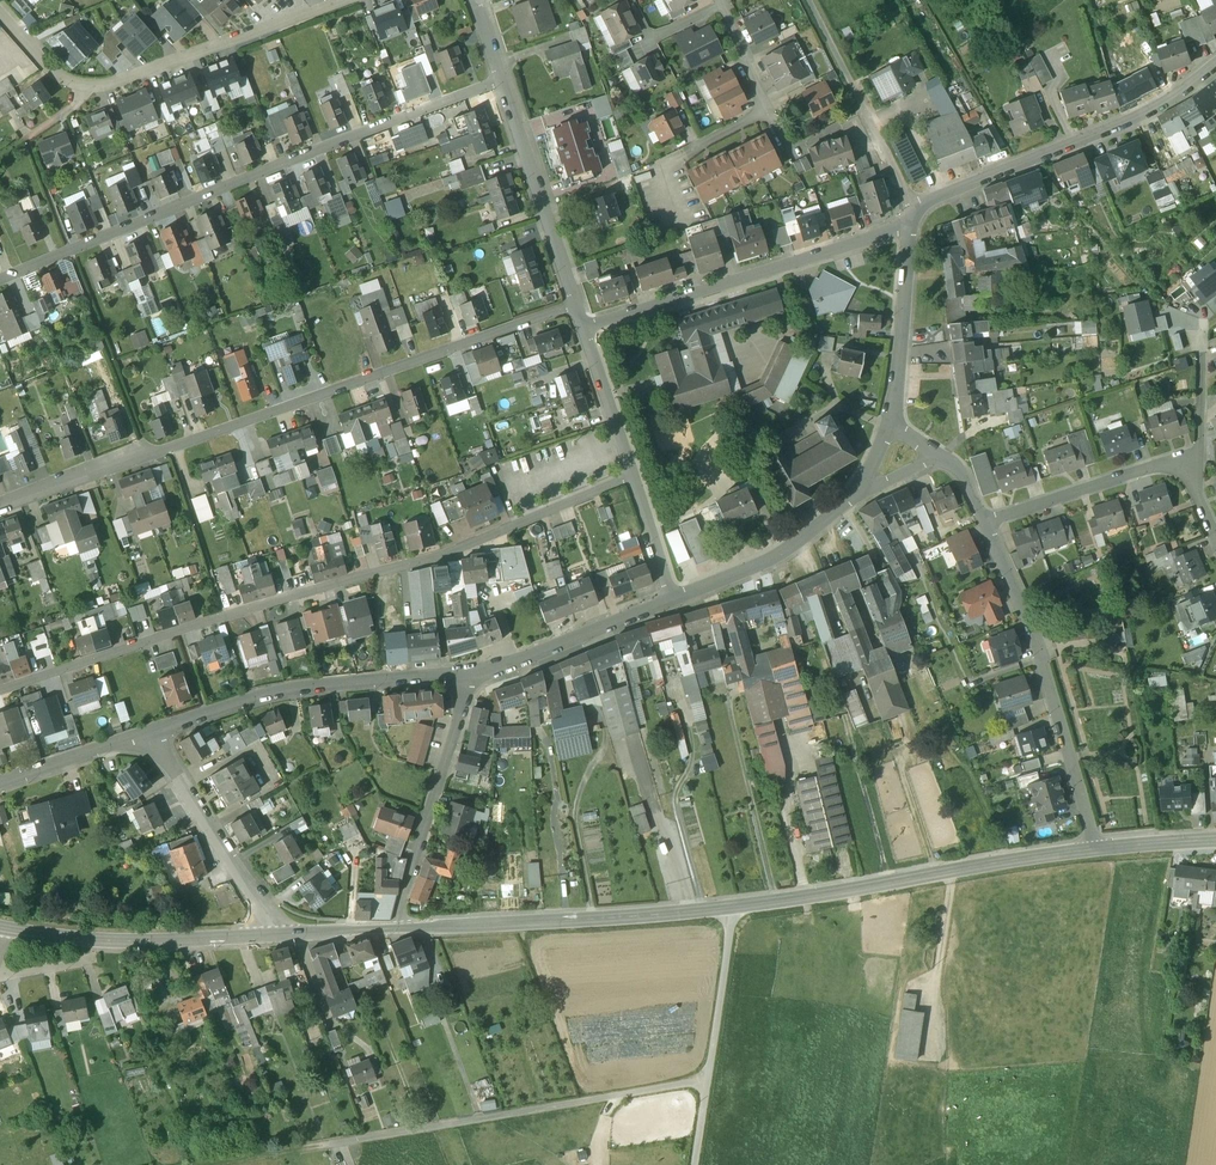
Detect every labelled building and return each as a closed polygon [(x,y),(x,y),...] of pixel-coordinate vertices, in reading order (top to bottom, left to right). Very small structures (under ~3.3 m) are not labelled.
[(24,0),(14,0),(27,15),(33,10),(24,0)] [(174,3),(190,20),(191,20),(198,13),(189,3),(187,0),(177,0),(174,3)] [(197,0),(193,0),(189,3),(198,13),(203,19),(209,14),(201,5),(197,0)] [(215,0),(206,0),(201,5),(209,14),(219,25),(230,16),(215,0)] [(230,16),(240,7),(234,0),(215,0),(230,16)] [(414,5),(418,15),(437,8),(434,0),(412,0),(414,5)] [(514,6),(520,25),(518,26),(523,39),(554,29),(544,0),(533,0),(514,6)] [(668,14),(682,6),(695,0),(661,0),(668,14)] [(1215,8),(1204,14),(1208,24),(1208,25),(1213,35),(1213,34),(1215,33),(1215,0),(1212,0),(1215,8)] [(174,3),(168,8),(166,7),(155,16),(154,17),(164,28),(173,38),(175,38),(180,34),(180,32),(180,31),(183,28),(185,30),(187,30),(193,25),(193,23),(191,20),(190,20),(174,3)] [(381,40),(405,31),(399,14),(396,3),(371,12),(372,15),(377,29),(381,40)] [(625,3),(601,14),(609,29),(632,17),(625,3)] [(408,8),(413,23),(420,21),(418,15),(414,5),(408,8)] [(682,6),(668,14),(672,20),(685,13),(682,6)] [(409,11),(399,14),(405,31),(406,34),(416,30),(413,23),(409,11)] [(154,14),(147,20),(158,32),(164,28),(154,17),(155,16),(154,14)] [(767,14),(745,25),(756,46),(776,35),(777,35),(777,34),(767,14)] [(1208,25),(1208,24),(1204,14),(1197,18),(1207,44),(1215,40),(1213,34),(1213,35),(1208,25)] [(80,15),(64,21),(65,27),(69,31),(78,24),(84,20),(80,15)] [(377,29),(372,15),(365,18),(370,31),(377,29)] [(136,17),(125,26),(146,49),(156,40),(136,17)] [(632,17),(609,29),(616,44),(628,38),(640,32),(632,17)] [(1199,47),(1207,44),(1197,18),(1180,24),(1188,43),(1196,40),(1199,47)] [(49,41),(73,68),(81,60),(84,63),(90,58),(87,55),(97,47),(78,24),(69,31),(49,41)] [(795,25),(777,34),(777,35),(776,35),(780,42),(794,35),(799,33),(795,25)] [(135,58),(146,49),(125,26),(115,35),(121,42),(135,58)] [(470,27),(458,31),(461,37),(472,33),(470,27)] [(584,27),(569,32),(573,44),(576,42),(578,47),(589,43),(584,27)] [(115,35),(111,30),(105,35),(109,39),(104,43),(102,53),(113,63),(118,59),(116,57),(121,52),(116,47),(121,42),(115,35)] [(688,31),(677,37),(681,44),(692,39),(688,31)] [(692,39),(681,44),(689,60),(694,58),(698,66),(709,60),(708,57),(719,52),(713,41),(711,42),(705,32),(692,39)] [(794,35),(780,42),(783,50),(797,42),(794,35)] [(428,36),(422,38),(425,48),(432,46),(428,36)] [(628,38),(616,44),(609,48),(613,56),(626,50),(632,47),(628,38)] [(274,42),(267,45),(269,51),(276,48),(274,42)] [(573,44),(544,53),(548,64),(550,64),(556,81),(571,76),(577,93),(590,89),(582,64),(583,64),(580,53),(578,47),(576,42),(573,44)] [(783,50),(763,60),(771,75),(805,57),(797,42),(783,50)] [(589,43),(578,47),(580,53),(591,49),(589,43)] [(1184,43),(1159,52),(1164,66),(1166,72),(1191,63),(1184,43)] [(423,47),(415,50),(421,66),(429,63),(423,47)] [(453,49),(438,55),(441,63),(447,80),(462,74),(456,58),(453,49)] [(626,50),(613,56),(620,69),(633,63),(626,50)] [(1159,52),(1143,60),(1147,69),(1148,69),(1150,73),(1164,66),(1159,52)] [(914,54),(900,61),(902,64),(905,62),(906,64),(908,63),(914,75),(922,71),(914,54)] [(1053,80),(1040,55),(1028,61),(1035,76),(1041,86),(1053,80)] [(652,57),(631,67),(643,90),(663,79),(659,71),(662,70),(658,63),(656,64),(652,57)] [(805,57),(771,75),(778,90),(799,80),(812,72),(805,57)] [(1111,59),(1104,61),(1107,72),(1114,70),(1111,59)] [(232,60),(218,65),(228,91),(242,86),(239,79),(232,60)] [(900,61),(876,73),(889,98),(898,94),(898,95),(901,97),(905,95),(905,92),(905,90),(914,86),(909,77),(914,75),(908,63),(906,64),(905,62),(902,64),(900,61)] [(218,65),(204,70),(212,90),(214,97),(228,91),(218,65)] [(416,67),(400,73),(409,98),(426,91),(416,67)] [(719,68),(703,77),(706,84),(722,76),(722,75),(719,68)] [(348,69),(341,71),(344,77),(350,75),(348,69)] [(1127,81),(1117,86),(1115,79),(1117,78),(1114,70),(1107,72),(1114,97),(1119,107),(1156,89),(1153,82),(1154,82),(1150,73),(1148,69),(1147,69),(1127,80),(1127,81)] [(722,76),(706,84),(714,99),(738,87),(730,71),(722,75),(722,76)] [(812,72),(799,80),(802,86),(816,79),(812,72)] [(350,75),(344,77),(348,86),(359,82),(355,73),(350,75)] [(342,74),(333,77),(341,97),(350,94),(342,74)] [(189,76),(175,81),(185,107),(199,102),(197,96),(189,76)] [(247,76),(239,79),(242,86),(247,99),(255,96),(247,76)] [(1035,76),(1021,81),(1027,96),(1043,90),(1041,86),(1035,76)] [(14,88),(7,77),(0,82),(0,97),(6,93),(14,88)] [(371,79),(361,84),(363,89),(373,85),(371,79)] [(175,81),(161,87),(167,102),(171,113),(185,107),(175,81)] [(39,82),(18,96),(22,103),(28,99),(30,103),(35,110),(50,99),(39,82)] [(1085,85),(1060,93),(1068,118),(1095,110),(1096,114),(1117,107),(1114,97),(1110,82),(1086,89),(1085,85)] [(1214,82),(1205,89),(1215,101),(1215,85),(1214,82)] [(373,85),(363,89),(373,113),(388,107),(378,83),(373,85)] [(825,83),(803,94),(813,115),(835,104),(825,83)] [(738,87),(714,99),(722,114),(738,106),(746,102),(738,87)] [(1193,98),(1203,117),(1209,113),(1215,107),(1215,101),(1205,89),(1193,98)] [(152,108),(145,90),(137,94),(137,95),(131,98),(143,125),(156,119),(157,119),(152,108)] [(212,90),(205,93),(212,113),(219,110),(214,97),(212,90)] [(944,90),(930,97),(943,119),(957,114),(944,90)] [(675,91),(666,95),(672,108),(682,103),(675,91)] [(301,92),(294,95),(300,108),(307,105),(301,92)] [(6,93),(0,97),(0,112),(2,116),(16,108),(6,93)] [(205,93),(197,96),(199,102),(205,116),(212,113),(205,93)] [(606,95),(591,100),(597,119),(612,114),(606,95)] [(1032,97),(1018,103),(1009,107),(1014,120),(1011,121),(1016,135),(1041,125),(1036,113),(1038,112),(1032,97)] [(143,125),(131,98),(126,100),(125,99),(117,102),(124,120),(128,131),(129,131),(143,125)] [(1193,98),(1177,108),(1187,124),(1195,120),(1199,118),(1203,124),(1204,123),(1206,122),(1203,117),(1193,98)] [(336,99),(320,105),(330,130),(346,124),(336,99)] [(167,102),(159,105),(164,119),(167,125),(174,122),(171,113),(167,102)] [(30,103),(16,112),(21,119),(35,110),(30,103)] [(164,119),(159,105),(152,108),(157,119),(156,119),(157,122),(164,119)] [(738,106),(722,114),(725,121),(741,113),(738,106)] [(982,107),(975,111),(980,121),(987,118),(982,107)] [(289,108),(269,116),(272,123),(277,137),(288,133),(283,120),(298,114),(296,108),(289,110),(289,108)] [(1177,108),(1158,118),(1168,137),(1177,132),(1176,130),(1181,127),(1187,124),(1177,108)] [(117,122),(112,109),(105,112),(112,129),(119,126),(117,122)] [(483,109),(464,115),(468,127),(470,135),(490,128),(483,109)] [(104,110),(87,117),(96,139),(107,135),(105,131),(112,129),(105,112),(104,110)] [(674,111),(652,123),(649,127),(651,131),(655,131),(661,142),(684,131),(674,111)] [(975,111),(959,118),(964,129),(980,121),(975,111)] [(1209,113),(1203,117),(1206,122),(1210,119),(1212,118),(1209,113)] [(298,114),(283,120),(288,133),(293,145),(308,139),(298,114)] [(957,114),(922,127),(940,172),(976,158),(969,139),(968,137),(964,129),(959,118),(957,114)] [(464,115),(452,119),(456,131),(468,127),(464,115)] [(1215,129),(1210,119),(1206,122),(1204,123),(1209,132),(1215,129)] [(124,120),(117,122),(119,126),(123,136),(130,133),(129,131),(128,131),(124,120)] [(1195,120),(1187,124),(1193,137),(1193,138),(1197,136),(1197,134),(1194,127),(1197,125),(1195,120)] [(575,121),(561,125),(562,128),(554,130),(560,148),(556,149),(556,152),(557,151),(561,166),(565,165),(572,184),(579,182),(580,184),(594,179),(592,174),(602,171),(597,157),(595,157),(587,133),(590,132),(586,123),(577,126),(575,121)] [(272,123),(266,126),(271,140),(277,137),(272,123)] [(1187,124),(1181,127),(1184,133),(1187,140),(1193,137),(1187,124)] [(422,125),(398,134),(404,149),(427,140),(422,125)] [(1004,145),(993,126),(987,129),(998,148),(1004,145)] [(490,128),(470,135),(473,144),(477,154),(496,148),(490,128)] [(998,148),(987,129),(981,132),(990,153),(983,156),(984,159),(1000,153),(998,148)] [(229,130),(219,134),(220,136),(226,150),(235,146),(233,141),(234,141),(229,130)] [(850,131),(843,134),(845,138),(848,147),(854,144),(850,131)] [(203,132),(191,138),(197,152),(209,147),(203,132)] [(978,136),(969,139),(976,158),(983,156),(990,153),(981,132),(977,133),(978,136)] [(234,141),(233,141),(235,146),(254,138),(252,133),(234,141)] [(903,133),(889,138),(907,174),(921,167),(903,133)] [(446,134),(437,137),(440,146),(442,145),(449,142),(446,134)] [(81,154),(73,135),(66,137),(72,153),(71,154),(73,158),(81,154)] [(470,135),(449,142),(442,145),(445,154),(473,144),(470,135)] [(1210,135),(1198,141),(1202,148),(1214,142),(1210,135)] [(65,136),(39,146),(46,163),(55,160),(56,165),(66,162),(64,157),(71,154),(72,153),(66,137),(65,136)] [(220,136),(208,141),(211,150),(212,150),(214,154),(226,150),(220,136)] [(1193,137),(1187,140),(1184,141),(1188,147),(1196,143),(1193,138),(1193,137)] [(254,138),(235,146),(243,166),(260,159),(256,149),(259,148),(255,138),(254,138)] [(710,160),(705,158),(703,164),(704,165),(690,173),(690,174),(703,201),(740,182),(741,184),(778,166),(764,139),(763,138),(749,145),(748,144),(743,142),(741,147),(742,149),(727,156),(727,155),(725,155),(711,162),(710,160)] [(845,138),(830,143),(829,142),(823,144),(823,145),(809,150),(817,176),(853,164),(852,160),(848,147),(845,138)] [(1178,142),(1176,138),(1175,138),(1173,138),(1169,140),(1176,153),(1184,149),(1180,141),(1178,142)] [(1146,168),(1136,144),(1110,155),(1118,175),(1120,179),(1146,168)] [(169,150),(157,155),(162,166),(173,162),(169,150)] [(211,150),(191,158),(201,183),(219,176),(215,167),(218,165),(214,154),(212,150),(211,150)] [(624,152),(614,155),(618,169),(617,169),(620,177),(631,173),(624,152)] [(353,154),(338,160),(346,180),(348,185),(363,179),(359,172),(353,154)] [(1083,154),(1052,166),(1056,177),(1060,175),(1062,182),(1066,181),(1069,188),(1080,184),(1082,190),(1095,185),(1089,171),(1083,154)] [(866,155),(859,157),(863,171),(870,168),(866,155)] [(1118,175),(1110,155),(1094,162),(1096,168),(1102,182),(1118,175)] [(812,169),(805,157),(799,160),(805,172),(812,169)] [(859,157),(852,160),(853,164),(856,173),(858,172),(863,171),(859,157)] [(1203,157),(1194,160),(1197,168),(1205,166),(1203,157)] [(461,159),(449,163),(453,175),(465,171),(461,159)] [(1191,159),(1182,164),(1187,174),(1197,170),(1191,159)] [(799,160),(793,163),(799,175),(805,172),(799,160)] [(1182,164),(1162,173),(1167,184),(1187,174),(1182,164)] [(863,171),(858,172),(863,186),(878,181),(873,167),(863,171)] [(921,167),(907,174),(911,183),(925,178),(921,167)] [(136,168),(124,173),(127,181),(130,188),(142,184),(136,168)] [(163,168),(149,174),(151,180),(166,174),(163,168)] [(319,168),(303,174),(312,195),(313,199),(329,193),(319,168)] [(476,168),(455,175),(457,182),(479,175),(476,168)] [(1096,168),(1089,171),(1095,185),(1102,182),(1096,168)] [(166,174),(151,180),(159,200),(177,193),(173,184),(176,182),(172,171),(166,174)] [(650,173),(635,178),(637,185),(652,179),(650,173)] [(1030,208),(1036,206),(1048,202),(1046,199),(1040,181),(1037,173),(1014,181),(1018,190),(1021,201),(1018,202),(1022,211),(1030,208)] [(1162,173),(1149,179),(1155,191),(1168,186),(1162,173)] [(455,175),(442,180),(444,186),(457,182),(455,175)] [(505,176),(486,182),(492,201),(512,195),(505,176)] [(384,177),(374,181),(380,197),(397,190),(392,177),(385,180),(384,177)] [(1049,178),(1040,181),(1046,199),(1061,195),(1049,178)] [(1149,179),(1146,180),(1159,209),(1175,202),(1168,186),(1155,191),(1149,179)] [(288,180),(270,188),(276,202),(281,214),(282,214),(288,211),(289,214),(300,210),(297,201),(300,200),(295,188),(292,190),(288,180)] [(346,180),(339,183),(342,191),(349,188),(348,185),(346,180)] [(863,186),(861,187),(870,217),(885,212),(886,213),(892,211),(890,205),(889,205),(881,180),(878,181),(863,186)] [(127,181),(107,190),(110,197),(130,188),(127,181)] [(374,181),(365,184),(372,204),(381,200),(380,197),(374,181)] [(1014,181),(1004,183),(1010,198),(1012,204),(1018,202),(1021,201),(1018,190),(1014,181)] [(1002,184),(983,191),(986,202),(1005,195),(1002,185),(1002,184)] [(130,188),(110,197),(118,217),(135,210),(131,201),(134,199),(130,188)] [(303,198),(307,209),(326,201),(332,199),(329,192),(329,193),(313,199),(312,195),(303,198)] [(98,195),(86,200),(87,201),(91,213),(103,208),(98,195)] [(253,195),(235,202),(243,222),(264,213),(260,203),(256,204),(253,195)] [(332,199),(326,201),(336,229),(350,224),(347,217),(349,216),(341,195),(332,199)] [(512,195),(492,201),(499,222),(518,215),(512,195)] [(611,195),(591,201),(598,223),(604,221),(606,226),(618,222),(616,217),(618,216),(611,195)] [(1005,195),(986,202),(990,210),(1006,205),(1008,210),(1011,209),(1009,204),(1008,204),(1007,201),(1005,195)] [(37,196),(30,199),(35,209),(42,207),(37,196)] [(19,205),(23,214),(31,211),(35,209),(30,199),(30,197),(18,202),(19,205)] [(856,197),(847,199),(849,205),(854,220),(863,217),(856,197)] [(398,199),(390,202),(396,219),(404,216),(398,199)] [(87,201),(75,206),(77,210),(68,214),(76,234),(93,227),(90,218),(93,216),(91,213),(87,201)] [(276,202),(265,207),(276,233),(288,228),(282,214),(281,214),(276,202)] [(19,205),(5,210),(15,233),(21,230),(21,229),(28,226),(23,214),(19,205)] [(813,215),(821,212),(819,205),(802,210),(804,215),(796,217),(797,220),(804,217),(805,219),(814,216),(813,215)] [(849,205),(828,212),(834,231),(855,224),(854,220),(849,205)] [(990,210),(970,217),(977,237),(977,238),(1013,227),(1012,224),(1008,210),(1006,205),(990,210)] [(1036,206),(1030,208),(1033,216),(1039,214),(1036,206)] [(793,209),(781,212),(786,227),(789,237),(800,233),(796,220),(793,209)] [(218,220),(214,210),(197,218),(205,237),(210,248),(230,240),(221,218),(218,220)] [(736,213),(741,230),(752,227),(746,210),(736,213)] [(31,211),(23,214),(28,226),(36,222),(31,211)] [(814,216),(818,229),(826,227),(821,212),(813,215),(814,216)] [(736,213),(724,217),(729,233),(730,237),(742,233),(741,230),(736,213)] [(814,216),(805,219),(804,217),(797,220),(796,220),(800,233),(802,241),(820,236),(818,229),(814,216)] [(729,233),(724,217),(717,219),(722,235),(729,233)] [(970,217),(952,222),(952,223),(951,223),(959,247),(962,256),(964,267),(973,265),(974,271),(981,271),(979,260),(973,261),(969,239),(977,237),(970,217)] [(717,219),(709,222),(715,237),(722,235),(717,219)] [(28,226),(21,229),(21,230),(28,246),(44,239),(37,222),(36,222),(28,226)] [(709,222),(699,225),(702,235),(688,239),(692,255),(698,272),(698,274),(724,266),(715,238),(715,237),(709,222)] [(492,224),(478,229),(480,236),(494,231),(492,224)] [(178,225),(162,232),(170,252),(187,245),(190,244),(186,233),(182,235),(178,225)] [(699,225),(685,230),(688,239),(702,235),(699,225)] [(752,227),(741,230),(742,233),(730,237),(738,261),(768,252),(760,228),(754,230),(753,227),(752,227)] [(789,237),(786,227),(773,231),(778,248),(791,244),(789,237)] [(210,248),(205,237),(196,241),(205,264),(215,260),(210,248)] [(146,249),(142,240),(125,247),(133,267),(138,279),(139,278),(158,270),(149,248),(146,249)] [(201,255),(196,241),(190,244),(187,245),(192,258),(201,255)] [(345,251),(352,262),(362,255),(355,244),(345,251)] [(187,245),(170,252),(176,265),(192,259),(192,258),(187,245)] [(959,247),(941,249),(944,270),(957,268),(964,267),(962,256),(959,247)] [(1007,254),(979,260),(981,271),(1003,270),(1027,269),(1020,247),(1006,250),(1007,254)] [(530,248),(510,255),(513,263),(516,274),(536,267),(530,248)] [(631,248),(622,251),(626,265),(635,262),(631,248)] [(201,255),(192,258),(192,259),(196,267),(205,264),(201,255)] [(692,255),(680,258),(683,268),(686,276),(698,272),(692,255)] [(104,256),(87,263),(95,283),(107,278),(115,275),(116,274),(115,274),(111,264),(108,265),(104,256)] [(666,259),(634,269),(642,292),(686,277),(686,276),(683,268),(670,272),(666,259)] [(595,260),(583,264),(586,272),(584,273),(587,282),(597,279),(599,278),(596,269),(598,269),(595,260)] [(1200,296),(1206,304),(1215,296),(1215,263),(1215,262),(1193,279),(1197,285),(1188,292),(1195,300),(1200,296)] [(513,263),(506,266),(509,276),(516,274),(513,263)] [(138,279),(133,267),(123,271),(128,284),(139,279),(139,278),(138,279)] [(536,267),(516,274),(523,294),(543,287),(536,267)] [(957,268),(944,270),(948,298),(942,298),(944,309),(959,308),(960,308),(963,308),(961,299),(957,268)] [(57,270),(41,277),(49,294),(55,291),(64,287),(63,285),(57,270)] [(1003,270),(981,271),(981,296),(982,296),(995,296),(1003,296),(1003,270)] [(21,276),(27,290),(39,286),(33,271),(21,276)] [(128,284),(123,271),(115,274),(116,274),(115,275),(123,295),(131,291),(128,284)] [(855,288),(823,271),(814,289),(809,290),(817,316),(830,312),(835,315),(843,313),(855,288)] [(622,277),(612,280),(610,275),(599,278),(597,279),(599,284),(598,285),(600,292),(596,294),(599,304),(604,303),(604,304),(628,296),(622,277)] [(111,285),(107,278),(95,283),(98,291),(111,285)] [(139,279),(128,284),(131,291),(131,292),(143,287),(139,279)] [(73,297),(74,300),(78,298),(76,293),(81,292),(76,282),(72,284),(71,281),(63,285),(64,287),(69,299),(73,297)] [(69,299),(64,287),(55,291),(60,303),(69,299)] [(383,289),(359,298),(363,311),(361,312),(370,338),(373,337),(378,353),(395,348),(389,330),(387,331),(381,312),(390,309),(383,289)] [(720,366),(710,336),(721,332),(784,313),(777,290),(677,321),(684,344),(687,343),(697,373),(720,366)] [(0,295),(0,312),(1,314),(17,307),(10,291),(0,295)] [(60,303),(55,291),(49,294),(49,296),(47,297),(51,307),(60,303)] [(968,299),(961,299),(963,308),(982,308),(982,296),(981,296),(971,296),(971,300),(969,300),(968,299)] [(995,296),(982,296),(982,308),(995,307),(995,296)] [(1003,296),(995,296),(995,307),(1004,307),(1003,296)] [(1206,304),(1214,315),(1215,314),(1215,296),(1206,304)] [(51,307),(47,297),(33,303),(40,322),(44,321),(45,313),(53,311),(51,307)] [(359,298),(350,301),(354,314),(361,312),(363,311),(359,298)] [(435,298),(412,306),(418,323),(426,320),(423,314),(439,308),(435,298)] [(481,299),(461,306),(468,326),(488,319),(481,299)] [(1148,303),(1125,309),(1131,334),(1154,329),(1153,327),(1152,320),(1148,303)] [(271,306),(252,313),(256,321),(261,319),(260,316),(273,312),(271,306)] [(294,308),(298,322),(304,320),(300,306),(294,308)] [(0,314),(0,324),(8,341),(20,336),(18,333),(28,329),(24,318),(22,319),(17,307),(1,314),(0,314)] [(402,308),(390,312),(397,330),(409,326),(402,308)] [(439,308),(423,314),(426,320),(432,339),(448,333),(439,308)] [(959,308),(944,309),(946,325),(949,325),(962,323),(959,308)] [(35,313),(24,318),(28,329),(30,332),(41,327),(35,313)] [(244,327),(254,323),(251,315),(240,319),(244,327)] [(880,317),(859,315),(858,329),(858,330),(866,330),(879,331),(880,317)] [(1152,320),(1153,327),(1168,323),(1166,317),(1152,320)] [(987,321),(969,323),(970,333),(988,332),(989,332),(988,329),(987,321)] [(1095,322),(1082,323),(1083,335),(1096,334),(1095,322)] [(962,323),(949,325),(951,342),(964,340),(971,338),(970,333),(969,323),(962,323)] [(1169,330),(1168,323),(1153,327),(1154,329),(1155,333),(1169,330)] [(996,328),(988,329),(989,332),(988,332),(989,337),(997,337),(996,328)] [(858,329),(853,329),(852,337),(866,338),(866,330),(858,330),(858,329)] [(134,349),(149,344),(144,330),(129,335),(134,349)] [(558,331),(532,340),(536,351),(538,355),(563,347),(558,331)] [(730,363),(721,332),(710,336),(720,366),(722,365),(730,363)] [(500,345),(514,341),(512,334),(499,338),(500,345)] [(1179,334),(1172,336),(1176,351),(1183,349),(1179,334)] [(832,336),(825,336),(823,350),(829,351),(831,343),(832,336)] [(1098,349),(1096,337),(1083,338),(1085,351),(1098,349)] [(1215,344),(1215,337),(1208,340),(1210,346),(1215,344)] [(279,360),(282,368),(298,362),(305,360),(298,339),(273,347),(271,342),(264,344),(270,363),(279,360)] [(532,340),(525,342),(529,353),(536,351),(532,340)] [(964,340),(951,342),(955,364),(982,362),(981,352),(980,349),(971,350),(971,348),(966,348),(965,346),(964,340)] [(742,391),(735,394),(742,410),(773,397),(774,397),(796,349),(780,341),(760,383),(742,391)] [(814,349),(805,345),(802,352),(811,356),(814,349)] [(857,348),(851,347),(850,346),(850,347),(849,351),(842,349),(841,348),(840,349),(841,350),(841,353),(836,353),(833,367),(833,368),(837,369),(836,372),(835,373),(836,374),(838,373),(859,378),(859,379),(860,379),(859,377),(864,355),(865,354),(865,353),(863,354),(856,352),(857,349),(858,348),(857,348)] [(491,348),(473,355),(476,363),(481,376),(484,375),(499,370),(491,348)] [(697,373),(685,377),(677,349),(655,356),(661,376),(663,375),(674,413),(731,395),(722,365),(720,366),(697,373)] [(796,349),(774,397),(788,403),(811,356),(802,352),(796,349)] [(1000,350),(989,351),(990,354),(990,361),(995,360),(1001,360),(1000,350)] [(236,384),(253,378),(243,351),(225,357),(233,380),(235,380),(236,384)] [(986,351),(981,352),(982,362),(990,361),(990,354),(986,354),(986,351)] [(1186,357),(1174,359),(1176,370),(1188,368),(1186,357)] [(521,360),(510,360),(510,368),(522,368),(521,360)] [(955,364),(954,365),(955,375),(972,373),(973,374),(993,371),(992,366),(991,361),(990,361),(982,362),(955,364)] [(298,362),(282,368),(288,385),(304,380),(298,362)] [(730,363),(722,365),(731,395),(742,391),(733,362),(730,363)] [(476,363),(465,367),(472,387),(487,382),(484,375),(481,376),(476,363)] [(544,363),(536,364),(538,375),(546,374),(544,363)] [(185,379),(184,380),(189,394),(198,417),(214,411),(208,395),(212,393),(205,372),(185,379)] [(574,372),(555,379),(561,398),(581,392),(574,372)] [(183,373),(173,377),(181,397),(189,394),(184,380),(185,379),(183,373)] [(972,373),(955,375),(956,381),(955,381),(958,397),(976,394),(974,385),(973,374),(972,373)] [(457,375),(440,380),(448,405),(465,400),(457,375)] [(173,377),(164,380),(168,393),(171,401),(181,397),(173,377)] [(253,378),(236,384),(242,402),(259,396),(253,378)] [(542,379),(531,382),(535,397),(531,398),(533,405),(541,402),(539,395),(546,393),(542,379)] [(995,381),(980,383),(980,384),(982,394),(992,392),(996,391),(995,386),(995,381)] [(418,387),(401,393),(410,418),(426,412),(418,387)] [(1013,399),(1011,389),(1007,390),(1010,412),(1008,412),(1010,425),(1022,421),(1020,410),(1017,410),(1015,399),(1013,399)] [(996,391),(992,392),(996,414),(1008,412),(1010,412),(1007,390),(1005,390),(996,391)] [(581,392),(561,398),(568,418),(587,411),(581,392)] [(987,393),(990,415),(996,414),(992,392),(987,393)] [(168,393),(151,398),(155,407),(163,405),(163,404),(171,401),(168,393)] [(976,394),(958,397),(962,419),(982,416),(979,394),(976,394)] [(385,399),(370,404),(376,422),(391,417),(385,399)] [(76,417),(71,402),(63,405),(68,420),(76,417)] [(370,404),(354,410),(360,427),(367,425),(376,422),(370,404)] [(155,407),(154,407),(158,419),(167,416),(163,405),(155,407)] [(1027,405),(1020,406),(1021,416),(1029,414),(1027,405)] [(118,408),(109,411),(113,423),(122,420),(118,408)] [(354,410),(338,415),(344,433),(351,431),(360,427),(354,410)] [(1174,411),(1150,419),(1157,441),(1158,441),(1158,440),(1171,435),(1172,437),(1182,434),(1177,421),(1174,411)] [(528,417),(532,429),(540,427),(536,415),(528,417)] [(158,419),(151,421),(157,439),(174,433),(167,416),(158,419)] [(819,434),(782,456),(779,454),(778,452),(776,452),(776,453),(770,457),(769,456),(768,457),(770,459),(769,465),(768,465),(768,467),(770,466),(773,473),(771,474),(772,475),(773,474),(777,481),(776,482),(777,483),(778,482),(782,489),(781,490),(781,491),(783,491),(787,498),(786,499),(786,500),(787,499),(792,508),(810,498),(804,489),(856,459),(838,427),(834,429),(827,416),(814,425),(819,434)] [(391,417),(376,422),(378,429),(393,423),(391,417)] [(1184,419),(1177,421),(1182,434),(1189,432),(1184,419)] [(113,423),(106,425),(111,442),(128,437),(122,420),(113,423)] [(376,422),(367,425),(373,439),(381,436),(378,429),(376,422)] [(72,423),(63,426),(67,438),(76,436),(72,423)] [(311,425),(298,429),(304,447),(306,451),(318,447),(311,425)] [(367,425),(360,427),(365,442),(373,440),(367,425)] [(402,428),(405,437),(411,435),(408,426),(402,428)] [(365,442),(360,427),(351,431),(356,445),(365,442)] [(1004,431),(1007,440),(1021,436),(1017,427),(1004,431)] [(1125,427),(1100,435),(1108,457),(1108,456),(1122,452),(1123,453),(1133,450),(1128,437),(1125,427)] [(298,429),(282,435),(288,452),(294,467),(301,464),(296,450),(304,447),(298,429)] [(344,433),(341,434),(346,449),(356,445),(351,431),(344,433)] [(67,438),(60,441),(66,458),(82,453),(76,435),(76,436),(67,438)] [(282,435),(267,440),(273,458),(273,457),(281,455),(288,452),(282,435)] [(1135,435),(1128,437),(1133,450),(1140,448),(1135,435)] [(336,436),(322,441),(328,456),(342,451),(336,436)] [(376,438),(373,440),(365,442),(368,452),(380,448),(376,438)] [(398,456),(411,452),(406,438),(393,442),(398,456)] [(25,440),(17,443),(21,455),(30,452),(25,440)] [(1094,463),(1086,440),(1079,443),(1086,465),(1094,463)] [(1069,445),(1045,454),(1052,476),(1052,475),(1066,470),(1067,472),(1077,469),(1072,455),(1069,445)] [(493,447),(469,457),(472,466),(482,462),(484,466),(498,459),(493,447)] [(21,455),(14,458),(21,475),(37,468),(31,452),(30,452),(21,455)] [(288,452),(281,455),(287,470),(294,467),(288,452)] [(1079,453),(1072,455),(1077,469),(1084,466),(1079,453)] [(231,490),(239,487),(234,472),(236,472),(230,454),(214,459),(214,460),(220,477),(225,492),(231,490)] [(991,476),(984,454),(970,459),(982,496),(1002,490),(996,474),(991,476)] [(0,457),(0,475),(12,471),(6,455),(0,457)] [(287,470),(281,455),(273,457),(280,475),(288,472),(287,470)] [(255,464),(259,477),(273,472),(268,459),(255,464)] [(214,460),(198,465),(205,483),(213,480),(220,477),(214,460)] [(306,462),(301,464),(294,467),(298,479),(310,475),(306,462)] [(1020,462),(995,470),(996,474),(1002,490),(1002,492),(1003,492),(1003,491),(1017,486),(1017,488),(1027,485),(1023,472),(1020,462)] [(331,467),(316,472),(321,488),(337,482),(331,467)] [(151,469),(135,475),(146,507),(153,504),(148,490),(157,487),(151,469)] [(1030,469),(1023,472),(1027,485),(1034,483),(1030,469)] [(595,475),(597,480),(610,475),(608,470),(595,475)] [(383,484),(394,480),(392,473),(381,476),(383,484)] [(135,475),(119,480),(125,498),(132,495),(137,510),(137,511),(146,507),(135,475)] [(220,477),(213,480),(218,494),(225,492),(220,477)] [(492,479),(483,483),(483,485),(484,485),(490,498),(499,494),(492,479)] [(260,480),(246,484),(248,492),(251,499),(265,494),(260,480)] [(756,481),(744,486),(746,489),(748,493),(759,488),(756,481)] [(239,487),(231,490),(233,497),(248,492),(246,484),(239,487)] [(462,484),(451,488),(454,497),(458,496),(466,492),(462,484)] [(466,492),(458,496),(467,517),(471,527),(497,516),(490,498),(484,485),(483,485),(466,492)] [(1165,485),(1141,493),(1141,492),(1140,493),(1144,504),(1148,517),(1149,517),(1148,514),(1162,509),(1162,512),(1172,508),(1165,485),(1164,485),(1165,485)] [(280,487),(268,492),(271,501),(284,496),(280,487)] [(728,497),(716,502),(726,526),(757,512),(755,508),(748,493),(746,489),(740,492),(737,487),(726,492),(728,497)] [(950,487),(930,496),(933,501),(939,515),(948,511),(947,507),(957,503),(950,487)] [(759,488),(748,493),(755,508),(766,503),(759,488)] [(930,496),(927,488),(918,491),(920,497),(924,505),(928,515),(934,513),(930,502),(933,501),(930,496)] [(913,500),(908,489),(892,496),(898,510),(900,513),(904,511),(915,506),(913,500)] [(233,497),(231,490),(225,492),(231,510),(236,508),(237,508),(233,497)] [(231,510),(225,492),(218,494),(227,521),(235,519),(233,514),(231,510)] [(77,495),(60,501),(72,533),(79,531),(79,530),(74,516),(83,513),(77,495)] [(205,495),(192,500),(197,515),(210,510),(205,495)] [(454,497),(440,503),(449,524),(467,517),(458,496),(454,497)] [(898,510),(892,496),(876,503),(884,517),(891,514),(898,510)] [(920,497),(913,500),(915,506),(916,509),(924,505),(920,497)] [(1117,501),(1093,508),(1092,508),(1096,519),(1100,533),(1101,533),(1100,529),(1114,525),(1115,527),(1125,524),(1117,500),(1116,500),(1117,501)] [(60,501),(45,507),(51,524),(59,521),(65,536),(72,533),(60,501)] [(153,504),(146,507),(153,527),(161,524),(163,528),(170,525),(162,501),(153,504)] [(875,501),(858,512),(869,528),(873,534),(880,530),(888,525),(884,517),(876,503),(876,502),(875,501)] [(1144,504),(1137,506),(1141,520),(1148,517),(1144,504)] [(924,505),(916,509),(922,522),(916,525),(907,528),(912,537),(914,540),(923,536),(934,531),(928,515),(924,505)] [(146,507),(137,511),(137,510),(128,513),(129,516),(135,534),(153,527),(146,507)] [(603,507),(597,510),(601,522),(607,520),(603,507)] [(213,518),(210,510),(197,515),(200,523),(213,518)] [(904,511),(900,513),(905,524),(907,528),(916,525),(911,513),(906,515),(904,511)] [(365,514),(357,515),(359,525),(367,524),(365,514)] [(891,514),(884,517),(888,525),(889,526),(896,522),(891,514)] [(17,516),(2,522),(9,539),(8,540),(10,545),(25,540),(17,516)] [(129,516),(122,518),(128,536),(135,534),(129,516)] [(295,536),(306,532),(301,518),(291,521),(295,536)] [(428,518),(404,524),(411,551),(435,545),(428,518)] [(680,530),(678,531),(689,557),(691,556),(696,567),(712,560),(695,518),(679,525),(680,530)] [(1058,519),(1035,527),(1035,526),(1034,527),(1034,528),(1040,548),(1042,552),(1043,552),(1042,550),(1066,543),(1061,528),(1058,519)] [(1096,519),(1089,522),(1093,535),(1100,533),(1096,519)] [(319,520),(317,530),(328,533),(331,523),(319,520)] [(51,524),(47,526),(52,541),(54,548),(75,541),(72,533),(65,536),(59,521),(51,524)] [(0,522),(0,542),(8,540),(9,539),(2,522),(0,522)] [(571,522),(551,530),(556,542),(576,534),(571,522)] [(380,523),(371,525),(372,529),(373,535),(382,533),(380,523)] [(905,524),(892,531),(898,543),(904,541),(912,537),(907,528),(905,524)] [(47,526),(35,529),(41,545),(52,541),(47,526)] [(91,526),(79,530),(79,531),(72,533),(79,553),(98,546),(91,526)] [(1070,526),(1061,528),(1066,543),(1074,540),(1070,526)] [(1023,533),(1013,536),(1018,552),(1020,558),(1020,557),(1029,555),(1032,556),(1036,549),(1040,548),(1034,528),(1023,531),(1023,533)] [(367,530),(358,532),(361,544),(375,541),(373,535),(372,529),(367,530)] [(678,530),(666,535),(678,565),(690,560),(689,557),(678,531),(678,530)] [(880,530),(873,534),(878,543),(885,538),(880,530)] [(382,533),(373,535),(375,541),(379,558),(396,554),(391,531),(382,533)] [(966,531),(950,538),(956,549),(971,542),(966,531)] [(339,533),(328,536),(319,538),(322,546),(329,544),(333,559),(342,557),(342,558),(346,556),(339,533)] [(923,536),(914,540),(918,549),(919,551),(929,546),(923,536)] [(636,537),(616,544),(620,553),(639,546),(636,537)] [(912,537),(904,541),(910,553),(918,549),(914,540),(912,537)] [(885,538),(878,543),(882,549),(888,545),(885,538)] [(888,545),(882,549),(897,578),(911,570),(902,553),(895,541),(888,545)] [(956,549),(952,551),(957,562),(956,566),(957,570),(961,572),(962,573),(981,564),(972,542),(971,542),(956,549)] [(329,544),(322,546),(326,561),(333,559),(329,544)] [(322,546),(314,548),(318,564),(326,561),(322,546)] [(521,546),(498,550),(500,567),(494,568),(495,580),(496,584),(530,579),(521,546)] [(639,546),(620,553),(622,561),(633,557),(642,553),(639,546)] [(276,560),(284,558),(282,548),(274,550),(276,560)] [(1182,549),(1169,555),(1172,561),(1184,556),(1182,549)] [(498,550),(491,550),(492,554),(494,568),(500,567),(498,550)] [(1196,552),(1196,551),(1184,556),(1172,561),(1172,562),(1175,561),(1181,574),(1179,575),(1183,584),(1206,575),(1206,574),(1205,575),(1195,552),(1196,552)] [(1018,552),(1009,554),(1016,570),(1024,567),(1020,557),(1020,558),(1018,552)] [(492,554),(484,555),(488,581),(495,580),(494,568),(492,554)] [(0,559),(0,565),(5,580),(16,576),(8,555),(5,557),(0,559)] [(484,555),(471,557),(471,560),(461,562),(462,574),(464,584),(474,582),(488,581),(484,555)] [(868,556),(851,563),(859,582),(876,575),(868,556)] [(333,559),(326,561),(331,579),(347,574),(342,558),(342,557),(333,559)] [(633,557),(622,561),(623,564),(626,571),(632,569),(631,567),(636,565),(633,557)] [(40,560),(26,565),(31,578),(37,576),(39,580),(46,578),(40,560)] [(248,560),(228,566),(230,573),(242,570),(242,569),(250,566),(248,560)] [(559,560),(545,564),(549,579),(554,578),(563,576),(559,560)] [(294,574),(300,573),(297,561),(291,563),(294,574)] [(326,561),(318,564),(310,566),(314,583),(331,579),(326,561)] [(461,562),(447,562),(448,565),(449,576),(462,574),(461,562)] [(851,563),(851,562),(824,572),(831,588),(833,594),(840,591),(859,584),(859,582),(851,563)] [(1051,580),(1074,571),(1070,562),(1048,570),(1051,580)] [(257,564),(250,566),(254,582),(261,580),(257,564)] [(623,564),(607,570),(609,577),(626,571),(623,564)] [(632,569),(626,571),(633,591),(653,584),(646,564),(632,569)] [(448,565),(430,567),(431,571),(433,592),(451,589),(449,576),(448,565)] [(250,566),(242,569),(242,570),(247,584),(254,582),(250,566)] [(182,569),(172,572),(175,579),(184,576),(182,569)] [(901,592),(889,569),(884,571),(887,578),(886,579),(886,583),(894,599),(901,602),(901,592)] [(607,570),(595,574),(599,588),(611,584),(609,578),(609,577),(607,570)] [(413,621),(436,618),(433,592),(431,571),(408,573),(413,621)] [(609,577),(609,578),(611,584),(616,597),(633,591),(626,571),(609,577)] [(824,572),(796,585),(804,603),(809,601),(820,597),(821,596),(823,595),(821,592),(831,588),(824,572)] [(1039,573),(1024,576),(1025,583),(1040,580),(1039,573)] [(464,584),(462,574),(449,576),(451,589),(452,596),(465,594),(464,584)] [(563,576),(554,578),(557,588),(554,589),(557,597),(558,597),(567,593),(566,587),(563,576)] [(261,580),(254,582),(259,599),(275,594),(270,577),(261,580)] [(46,578),(39,580),(44,593),(50,590),(46,578)] [(588,579),(566,587),(567,593),(572,614),(597,604),(588,579)] [(247,584),(238,587),(243,604),(259,599),(254,582),(247,584)] [(474,582),(464,584),(465,594),(467,607),(476,606),(477,606),(474,582)] [(991,584),(965,595),(963,599),(965,603),(969,605),(973,614),(981,611),(982,612),(984,611),(998,605),(1000,604),(991,584)] [(796,585),(780,592),(787,610),(792,608),(800,605),(804,603),(796,585)] [(874,585),(862,590),(877,628),(881,638),(890,635),(883,617),(878,605),(880,604),(881,603),(874,585)] [(182,605),(177,589),(169,592),(174,607),(182,605)] [(554,589),(538,595),(539,597),(541,603),(557,597),(554,589)] [(1198,590),(1185,595),(1188,602),(1201,597),(1198,590)] [(776,591),(766,594),(768,601),(767,601),(771,614),(782,611),(776,591)] [(866,644),(847,596),(841,594),(840,591),(833,594),(849,634),(856,652),(861,665),(870,662),(866,644)] [(169,592),(162,594),(167,609),(174,607),(169,592)] [(572,614),(567,593),(558,597),(565,616),(572,614)] [(1188,602),(1189,603),(1192,602),(1198,615),(1195,616),(1200,626),(1215,619),(1215,602),(1213,593),(1201,597),(1188,602)] [(465,594),(452,596),(455,617),(456,629),(456,630),(470,629),(470,627),(467,607),(465,594)] [(766,594),(739,601),(745,621),(746,620),(748,625),(755,622),(754,618),(771,614),(767,601),(768,601),(766,594)] [(833,640),(821,596),(820,597),(809,601),(811,610),(823,643),(833,640)] [(541,603),(538,604),(545,623),(565,616),(558,597),(557,597),(541,603)] [(929,612),(923,597),(917,600),(923,615),(929,612)] [(364,600),(345,605),(350,621),(354,637),(368,633),(362,613),(367,611),(364,600)] [(739,601),(733,602),(740,629),(742,628),(748,625),(746,620),(745,621),(739,601)] [(809,601),(804,603),(800,605),(803,613),(811,610),(809,601)] [(182,605),(174,607),(180,624),(196,619),(190,602),(182,605)] [(733,602),(721,606),(727,627),(737,664),(741,678),(742,685),(744,691),(746,701),(777,692),(774,683),(770,666),(754,668),(742,628),(740,629),(733,602)] [(1188,602),(1177,607),(1188,630),(1200,626),(1195,616),(1198,615),(1192,602),(1189,603),(1188,602)] [(130,621),(147,616),(143,603),(127,607),(130,621)] [(998,605),(984,611),(990,624),(1004,618),(998,605)] [(476,606),(467,607),(470,627),(481,623),(476,606)] [(727,627),(721,606),(707,609),(711,626),(713,637),(716,651),(724,649),(720,629),(726,627),(727,627)] [(167,609),(158,612),(164,630),(180,624),(174,607),(167,609)] [(343,623),(338,608),(331,610),(336,626),(343,624),(343,623)] [(792,608),(787,610),(784,611),(786,619),(794,617),(792,608)] [(331,609),(311,614),(314,626),(318,642),(339,636),(336,626),(331,610),(331,609)] [(706,609),(679,617),(684,633),(684,634),(692,632),(703,629),(711,626),(707,609),(706,609)] [(367,611),(362,613),(368,633),(371,633),(370,611),(367,611)] [(782,611),(771,614),(774,624),(784,621),(782,611)] [(899,611),(883,617),(890,635),(906,629),(899,611)] [(310,612),(302,614),(307,628),(314,626),(311,614),(310,612)] [(481,623),(470,627),(470,629),(477,649),(502,640),(493,615),(484,619),(485,622),(481,623)] [(98,632),(94,617),(86,620),(91,635),(98,632)] [(455,617),(443,618),(444,630),(456,629),(455,617)] [(684,633),(679,617),(645,626),(646,628),(650,642),(657,640),(658,642),(671,639),(671,636),(677,635),(684,633)] [(794,617),(786,619),(788,627),(788,628),(798,626),(796,617),(794,617)] [(436,618),(413,621),(414,628),(407,629),(405,633),(408,662),(439,659),(436,618)] [(296,619),(276,625),(284,653),(305,648),(296,619)] [(91,635),(86,620),(79,622),(84,637),(91,635)] [(350,621),(343,623),(343,624),(346,634),(347,639),(354,637),(350,621)] [(784,621),(774,624),(779,638),(787,635),(788,635),(784,621)] [(343,624),(336,626),(339,636),(346,634),(343,624)] [(711,626),(703,629),(703,633),(705,639),(713,637),(711,626)] [(798,626),(788,628),(788,627),(786,628),(789,636),(800,633),(798,626)] [(650,642),(646,628),(615,638),(616,641),(620,656),(632,652),(634,660),(651,655),(648,647),(652,646),(650,642)] [(881,638),(877,628),(870,631),(874,641),(881,638)] [(98,632),(91,635),(97,652),(113,647),(107,629),(98,632)] [(470,629),(456,630),(456,629),(444,630),(448,657),(477,649),(470,629)] [(890,635),(881,638),(888,656),(912,647),(906,629),(890,635)] [(260,630),(240,636),(247,660),(267,654),(265,645),(260,630)] [(1118,636),(1112,631),(1110,637),(1110,642),(1115,647),(1119,641),(1123,643),(1126,643),(1124,632),(1121,632),(1118,636)] [(696,644),(692,632),(684,634),(686,641),(687,647),(696,644)] [(1011,632),(1000,635),(1001,637),(989,640),(989,641),(992,650),(995,651),(998,660),(998,661),(1000,661),(1000,660),(1017,655),(1021,654),(1018,646),(1016,647),(1011,632)] [(388,664),(408,662),(405,633),(385,636),(388,664)] [(684,633),(677,635),(679,642),(680,643),(686,641),(684,634),(684,633)] [(800,633),(789,636),(792,648),(803,646),(800,633)] [(856,652),(849,634),(833,640),(823,643),(829,662),(856,652)] [(84,637),(75,640),(81,657),(97,652),(91,635),(84,637)] [(787,635),(779,638),(782,651),(791,648),(787,635)] [(221,636),(198,644),(205,663),(219,659),(220,662),(229,659),(226,652),(222,638),(221,636)] [(229,636),(222,638),(226,652),(233,650),(229,636)] [(713,637),(705,639),(708,653),(716,651),(713,637)] [(888,656),(881,638),(874,641),(866,644),(870,662),(888,656)] [(620,656),(616,641),(585,654),(591,671),(599,667),(601,669),(603,666),(621,659),(620,656)] [(686,641),(680,643),(679,642),(673,644),(676,653),(688,650),(687,647),(686,641)] [(989,641),(983,643),(982,645),(984,652),(986,653),(987,652),(991,663),(998,660),(995,651),(992,650),(989,641)] [(277,660),(272,643),(265,645),(267,654),(269,663),(277,660)] [(17,659),(12,644),(4,647),(9,662),(17,659)] [(198,659),(194,645),(187,647),(192,661),(198,659)] [(0,648),(0,659),(2,664),(9,662),(4,647),(0,648)] [(1205,647),(1185,654),(1187,661),(1207,654),(1205,647)] [(791,648),(782,651),(790,678),(798,676),(791,648)] [(688,650),(676,653),(680,667),(683,677),(694,673),(690,658),(688,650)] [(708,653),(690,658),(694,673),(720,667),(718,655),(716,651),(708,653)] [(790,678),(782,651),(766,655),(770,666),(774,683),(790,678)] [(174,652),(154,658),(159,671),(178,665),(174,652)] [(861,665),(856,652),(829,662),(835,678),(862,666),(861,665)] [(585,654),(559,665),(564,676),(571,673),(574,680),(592,672),(591,671),(585,654)] [(723,654),(718,655),(720,667),(722,667),(728,666),(726,656),(723,656),(723,654)] [(1017,655),(1000,660),(1000,661),(1002,667),(1020,662),(1017,655)] [(655,656),(647,659),(654,681),(663,678),(655,656)] [(870,662),(861,665),(862,666),(872,693),(899,683),(888,656),(870,662)] [(17,659),(9,662),(15,679),(32,674),(26,657),(17,659)] [(0,665),(0,684),(15,679),(9,662),(2,664),(0,665)] [(628,662),(622,663),(627,685),(633,683),(628,662)] [(728,666),(722,667),(726,682),(741,678),(737,664),(728,666)] [(564,676),(559,665),(549,669),(554,680),(564,676)] [(601,669),(599,667),(591,671),(592,672),(598,694),(599,696),(609,693),(609,692),(601,669)] [(549,669),(541,672),(545,693),(551,722),(561,720),(554,680),(549,669)] [(183,671),(159,679),(168,707),(192,699),(183,671)] [(541,672),(521,680),(521,683),(526,699),(527,698),(536,696),(545,693),(541,672)] [(592,672),(574,680),(580,700),(598,694),(592,672)] [(694,673),(683,677),(685,681),(682,682),(684,689),(687,688),(687,689),(696,685),(697,685),(694,673)] [(790,678),(774,683),(777,692),(780,691),(787,717),(791,730),(813,724),(809,709),(800,676),(798,676),(790,678)] [(1023,677),(996,686),(1001,701),(1006,699),(1010,710),(1032,703),(1023,677)] [(92,679),(71,686),(75,700),(77,706),(78,706),(98,699),(92,679)] [(1176,721),(1191,719),(1190,707),(1186,707),(1183,689),(1180,689),(1178,680),(1171,681),(1171,691),(1176,721)] [(521,683),(495,691),(501,712),(527,703),(526,699),(521,683)] [(899,683),(872,693),(882,720),(909,710),(906,703),(899,683)] [(696,685),(687,689),(689,695),(698,692),(696,685)] [(627,687),(609,692),(609,693),(599,696),(611,737),(639,729),(632,703),(631,703),(628,690),(627,687)] [(635,688),(628,690),(631,703),(638,701),(635,688)] [(390,696),(383,697),(385,714),(386,724),(387,723),(388,727),(403,725),(402,720),(414,719),(414,721),(417,721),(417,719),(440,716),(439,706),(441,706),(441,704),(443,701),(443,697),(439,694),(436,695),(432,691),(398,695),(396,693),(392,694),(390,696)] [(777,692),(746,701),(753,726),(766,722),(787,717),(780,691),(777,692)] [(842,696),(856,729),(869,724),(855,691),(842,696)] [(21,698),(26,711),(34,708),(33,704),(43,701),(40,692),(21,698)] [(536,696),(527,698),(530,726),(538,725),(536,696)] [(43,701),(33,704),(34,708),(44,737),(66,729),(63,718),(55,697),(43,701)] [(368,698),(346,700),(348,713),(349,721),(363,720),(370,719),(368,698)] [(915,699),(906,703),(909,710),(917,707),(915,699)] [(75,700),(68,702),(73,716),(80,714),(78,706),(77,706),(75,700)] [(113,703),(119,723),(129,720),(122,700),(113,703)] [(346,700),(339,701),(340,713),(348,713),(346,700)] [(489,704),(476,701),(475,708),(487,711),(487,714),(490,714),(489,704)] [(655,703),(658,714),(667,712),(664,701),(655,703)] [(329,704),(309,707),(313,727),(327,725),(332,724),(329,704)] [(821,705),(809,709),(813,724),(825,721),(821,705)] [(23,707),(0,715),(0,746),(1,749),(11,746),(13,751),(36,744),(23,707)] [(475,708),(474,708),(469,732),(472,733),(482,735),(484,726),(487,714),(487,711),(475,708)] [(279,711),(261,718),(269,738),(287,731),(279,711)] [(498,713),(490,714),(491,727),(491,729),(493,729),(500,729),(498,713)] [(385,714),(377,715),(378,725),(381,730),(388,730),(388,727),(387,723),(386,724),(385,714)] [(561,720),(551,722),(555,741),(587,734),(589,733),(584,714),(561,720)] [(1026,714),(1007,720),(1011,730),(1014,729),(1030,723),(1026,714)] [(72,715),(63,718),(70,738),(79,735),(72,715)] [(678,741),(684,740),(677,715),(671,716),(678,741)] [(112,728),(119,726),(117,718),(110,720),(112,728)] [(782,782),(766,722),(753,726),(759,748),(762,759),(770,785),(782,782)] [(418,724),(407,762),(421,766),(432,728),(418,724)] [(327,725),(313,727),(314,735),(328,733),(327,725)] [(252,726),(238,734),(246,747),(260,739),(252,726)] [(491,727),(484,726),(482,735),(485,736),(493,737),(493,729),(491,729),(491,727)] [(530,727),(514,728),(515,739),(523,739),(531,738),(530,727)] [(500,729),(493,729),(493,737),(493,740),(515,739),(514,728),(500,729)] [(1011,730),(999,735),(1002,742),(1016,738),(1014,729),(1011,730)] [(1043,729),(1019,736),(1022,744),(1025,743),(1028,754),(1049,748),(1043,729)] [(198,732),(179,742),(192,765),(210,754),(198,732)] [(482,735),(472,733),(468,751),(481,754),(481,753),(485,736),(482,735)] [(587,734),(555,741),(558,755),(590,748),(587,734)] [(759,748),(752,750),(755,761),(762,759),(759,748)] [(1197,755),(1197,748),(1183,748),(1183,764),(1193,764),(1193,755),(1197,755)] [(492,755),(481,753),(481,754),(479,759),(480,760),(477,774),(488,777),(492,755)] [(699,757),(704,771),(717,767),(712,753),(699,757)] [(479,759),(459,755),(455,770),(456,771),(469,773),(477,775),(477,774),(480,760),(479,759)] [(1039,758),(1022,763),(1025,772),(1042,767),(1039,758)] [(241,759),(211,777),(228,808),(259,790),(241,759)] [(136,765),(118,778),(119,780),(126,789),(132,799),(133,800),(137,797),(151,787),(136,765)] [(469,773),(456,771),(455,778),(468,781),(469,773)] [(1038,772),(1017,778),(1021,789),(1030,787),(1030,786),(1041,783),(1038,772)] [(834,773),(797,782),(811,840),(806,841),(809,853),(851,842),(834,773)] [(1041,783),(1030,786),(1030,787),(1034,800),(1062,792),(1058,778),(1041,783)] [(119,780),(111,786),(118,795),(126,789),(119,780)] [(1190,786),(1162,788),(1163,810),(1191,808),(1192,808),(1191,793),(1190,786)] [(1062,792),(1034,800),(1038,813),(1034,815),(1037,825),(1055,820),(1052,811),(1066,807),(1062,792)] [(1205,792),(1191,793),(1192,808),(1191,808),(1192,815),(1206,814),(1205,792)] [(85,797),(68,801),(73,816),(89,812),(85,797)] [(132,799),(123,805),(128,811),(141,802),(137,797),(133,800),(132,799)] [(259,798),(247,805),(251,812),(263,805),(259,798)] [(361,800),(347,808),(351,816),(366,808),(361,800)] [(68,801),(45,807),(44,804),(31,808),(34,821),(38,834),(50,831),(51,836),(63,833),(64,837),(77,834),(73,817),(73,816),(68,801)] [(152,803),(134,811),(144,833),(163,824),(152,803)] [(475,811),(451,803),(442,832),(466,840),(466,839),(470,827),(475,811)] [(643,804),(631,809),(634,819),(646,815),(643,804)] [(123,805),(110,815),(112,822),(128,811),(123,805)] [(347,808),(343,810),(350,824),(354,822),(351,816),(347,808)] [(413,820),(384,810),(380,819),(381,819),(377,831),(394,836),(406,840),(413,820)] [(249,814),(230,825),(240,844),(259,833),(261,836),(266,833),(259,820),(254,823),(249,814)] [(646,815),(634,819),(640,835),(651,831),(646,815)] [(302,817),(290,825),(294,832),(306,825),(302,817)] [(34,821),(20,825),(23,838),(38,834),(34,821)] [(350,824),(338,830),(345,843),(361,834),(354,822),(350,824)] [(1016,826),(1005,827),(1007,843),(1018,842),(1016,826)] [(470,827),(466,839),(473,842),(477,830),(470,827)] [(192,835),(167,844),(171,853),(180,880),(177,881),(179,886),(180,885),(182,889),(192,886),(190,881),(207,875),(192,835)] [(290,836),(274,844),(286,865),(288,864),(302,857),(290,836)] [(406,840),(394,836),(389,838),(384,852),(386,852),(400,857),(406,840)] [(131,840),(118,844),(120,853),(134,848),(131,840)] [(167,844),(141,854),(144,863),(171,853),(167,844)] [(445,864),(441,863),(439,874),(451,878),(459,855),(449,851),(445,864)] [(400,857),(386,852),(385,858),(376,858),(376,880),(377,880),(377,894),(385,894),(397,895),(398,895),(399,883),(401,883),(407,860),(399,859),(400,857)] [(441,863),(425,859),(419,878),(432,882),(433,882),(436,873),(439,874),(441,863)] [(526,862),(527,887),(539,887),(539,862),(526,862)] [(286,865),(272,874),(278,884),(294,875),(288,864),(286,865)] [(318,864),(301,877),(307,885),(320,875),(321,875),(324,873),(318,864)] [(1199,868),(1178,866),(1178,869),(1176,887),(1191,888),(1196,889),(1199,868)] [(1178,869),(1171,868),(1168,887),(1175,888),(1176,887),(1178,869)] [(1199,868),(1196,889),(1214,891),(1215,891),(1215,890),(1215,871),(1199,868)] [(307,885),(300,889),(305,896),(305,897),(309,902),(310,902),(315,909),(335,894),(330,887),(326,881),(325,881),(321,875),(320,875),(307,885)] [(419,878),(410,898),(425,903),(432,882),(419,878)] [(1191,888),(1176,887),(1175,888),(1174,896),(1189,898),(1191,888)] [(357,893),(356,901),(370,902),(371,894),(357,893)] [(390,921),(397,895),(385,894),(384,904),(371,904),(370,902),(356,901),(355,920),(390,921)] [(1203,896),(1195,895),(1194,903),(1201,904),(1203,896)] [(370,938),(356,942),(362,959),(363,962),(371,960),(377,958),(370,938)] [(414,946),(411,938),(392,945),(400,968),(411,965),(426,959),(420,944),(414,946)] [(356,942),(336,949),(341,966),(362,959),(356,942)] [(333,944),(309,951),(318,974),(328,971),(325,963),(330,961),(329,958),(337,956),(333,944)] [(288,948),(271,953),(277,972),(288,968),(289,971),(291,976),(296,974),(288,948)] [(383,956),(387,969),(393,967),(389,954),(383,956)] [(426,959),(411,965),(415,975),(429,969),(426,959)] [(371,960),(363,962),(366,969),(373,967),(371,960)] [(218,969),(201,975),(207,989),(210,988),(211,991),(220,988),(224,986),(218,969)] [(328,971),(318,974),(321,984),(332,980),(331,978),(328,971)] [(383,972),(375,974),(378,982),(379,985),(387,982),(383,972)] [(305,974),(297,976),(302,988),(309,985),(305,974)] [(375,974),(364,976),(365,979),(367,986),(378,982),(375,974)] [(201,975),(192,978),(196,987),(199,986),(203,998),(209,996),(206,990),(207,989),(201,975)] [(425,976),(412,981),(413,984),(415,990),(428,985),(425,976)] [(332,980),(321,984),(327,999),(339,995),(332,977),(331,978),(332,980)] [(404,978),(398,980),(402,989),(407,987),(404,978)] [(365,979),(348,985),(350,990),(351,992),(367,986),(365,979)] [(289,980),(280,983),(283,994),(293,991),(289,980)] [(280,983),(266,987),(269,998),(273,997),(283,994),(280,983)] [(126,986),(103,994),(109,1012),(113,1024),(114,1024),(125,1020),(123,1015),(134,1011),(126,986)] [(230,1002),(224,986),(220,988),(227,1005),(231,1003),(230,1002)] [(339,995),(327,999),(334,1016),(357,1007),(351,992),(350,990),(339,995)] [(254,992),(230,1002),(231,1003),(239,1023),(242,1022),(249,1020),(245,1012),(259,1006),(254,992)] [(203,998),(200,1000),(206,1016),(216,1013),(209,996),(203,998)] [(199,997),(178,1005),(186,1024),(206,1016),(200,1000),(199,997)] [(84,998),(61,1002),(62,1009),(64,1022),(65,1021),(88,1017),(84,998)] [(227,1005),(218,1008),(226,1028),(239,1023),(231,1003),(227,1005)] [(44,1006),(24,1010),(27,1022),(28,1029),(48,1024),(44,1006)] [(62,1009),(53,1010),(59,1027),(67,1026),(65,1021),(64,1022),(62,1009)] [(922,1013),(902,1010),(894,1059),(905,1060),(915,1062),(922,1013)] [(109,1012),(99,1016),(106,1036),(117,1032),(114,1024),(113,1024),(109,1012)] [(421,1019),(424,1027),(439,1020),(436,1013),(421,1019)] [(186,1024),(183,1025),(184,1028),(185,1027),(186,1031),(208,1023),(206,1016),(186,1024)] [(0,1020),(0,1040),(9,1037),(7,1030),(2,1019),(0,1020)] [(249,1020),(242,1022),(249,1038),(255,1035),(249,1020)] [(182,1023),(178,1024),(177,1021),(174,1022),(177,1033),(178,1034),(186,1031),(185,1027),(184,1028),(183,1025),(182,1023)] [(27,1022),(14,1027),(20,1041),(30,1038),(28,1029),(27,1022)] [(174,1022),(168,1024),(172,1035),(177,1033),(174,1022)] [(30,1038),(31,1043),(51,1039),(48,1024),(28,1029),(30,1038)] [(14,1027),(7,1030),(9,1037),(13,1044),(20,1041),(14,1027)] [(335,1030),(327,1033),(335,1053),(343,1050),(335,1030)] [(376,1058),(369,1060),(375,1075),(382,1073),(376,1058)] [(905,1060),(894,1059),(893,1065),(904,1067),(905,1060)] [(369,1060),(349,1068),(356,1084),(376,1077),(375,1075),(369,1060)] [(480,1111),(495,1108),(493,1099),(478,1101),(480,1111)] [(48,1155),(51,1164),(62,1164),(59,1152),(48,1155)]
